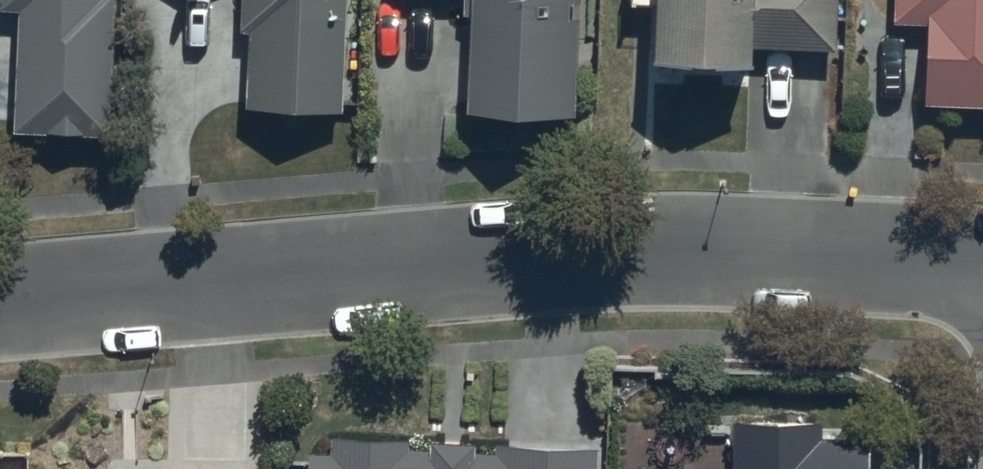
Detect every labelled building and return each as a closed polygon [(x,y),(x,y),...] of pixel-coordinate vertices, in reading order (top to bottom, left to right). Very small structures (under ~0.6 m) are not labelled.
[(3,16),(21,17),(17,139),(113,143),(118,0),(3,0),(3,16)] [(241,32),(250,32),(247,110),(344,114),(349,0),(243,0),(241,32)] [(576,121),(581,0),(473,0),(468,117),(576,121)] [(659,72),(757,75),(757,53),(840,55),(842,0),(639,0),(638,11),(661,11),(659,72)] [(898,30),(927,30),(925,112),(982,113),(982,0),(898,0),(898,30)] [(867,441),(822,440),(822,432),(736,432),(736,468),(867,468),(867,441)] [(597,450),(498,447),(498,456),(477,456),(477,451),(434,449),(434,455),(409,454),(409,447),(332,444),(332,461),(312,461),(311,468),(596,468),(597,450)]
